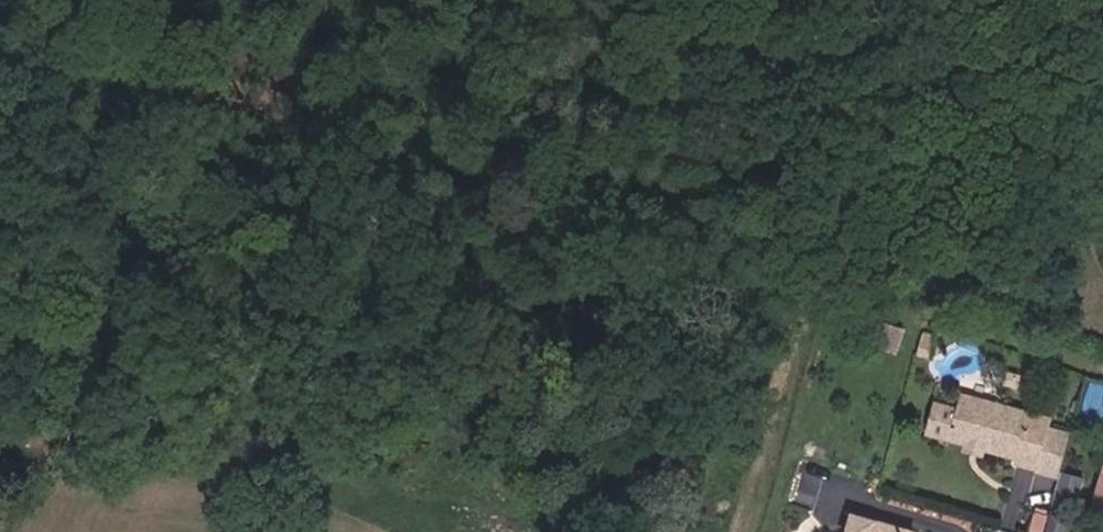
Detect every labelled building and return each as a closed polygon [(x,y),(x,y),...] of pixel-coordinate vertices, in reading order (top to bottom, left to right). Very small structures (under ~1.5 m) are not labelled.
[(1052,421),(964,396),(951,439),(1016,457),(1014,464),(1038,471),(1038,469),(1049,433),(1052,421)] [(1058,475),(1069,438),(1049,433),(1038,469),(1058,475)] [(1073,503),(1081,474),(1062,469),(1054,498),(1073,503)] [(1095,509),(1102,511),(1102,483),(1095,509)] [(853,529),(861,531),(920,531),(861,509),(853,529)]
